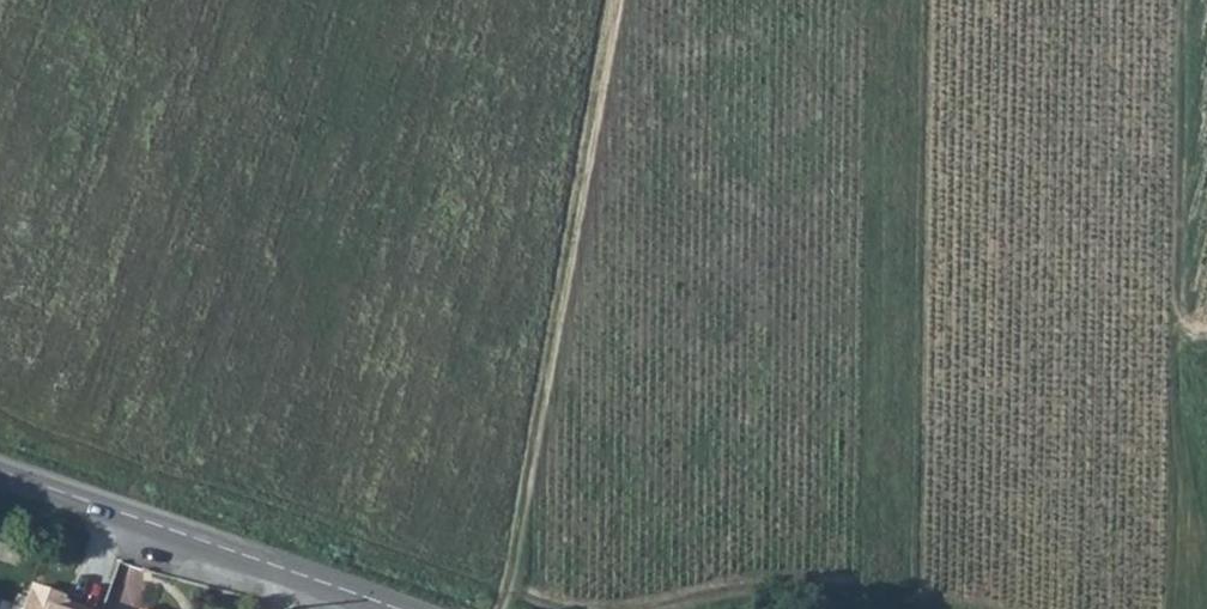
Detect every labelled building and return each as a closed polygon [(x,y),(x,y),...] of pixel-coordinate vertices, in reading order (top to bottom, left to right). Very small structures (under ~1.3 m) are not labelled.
[(65,596),(34,586),(26,608),(61,608),(65,596)]
